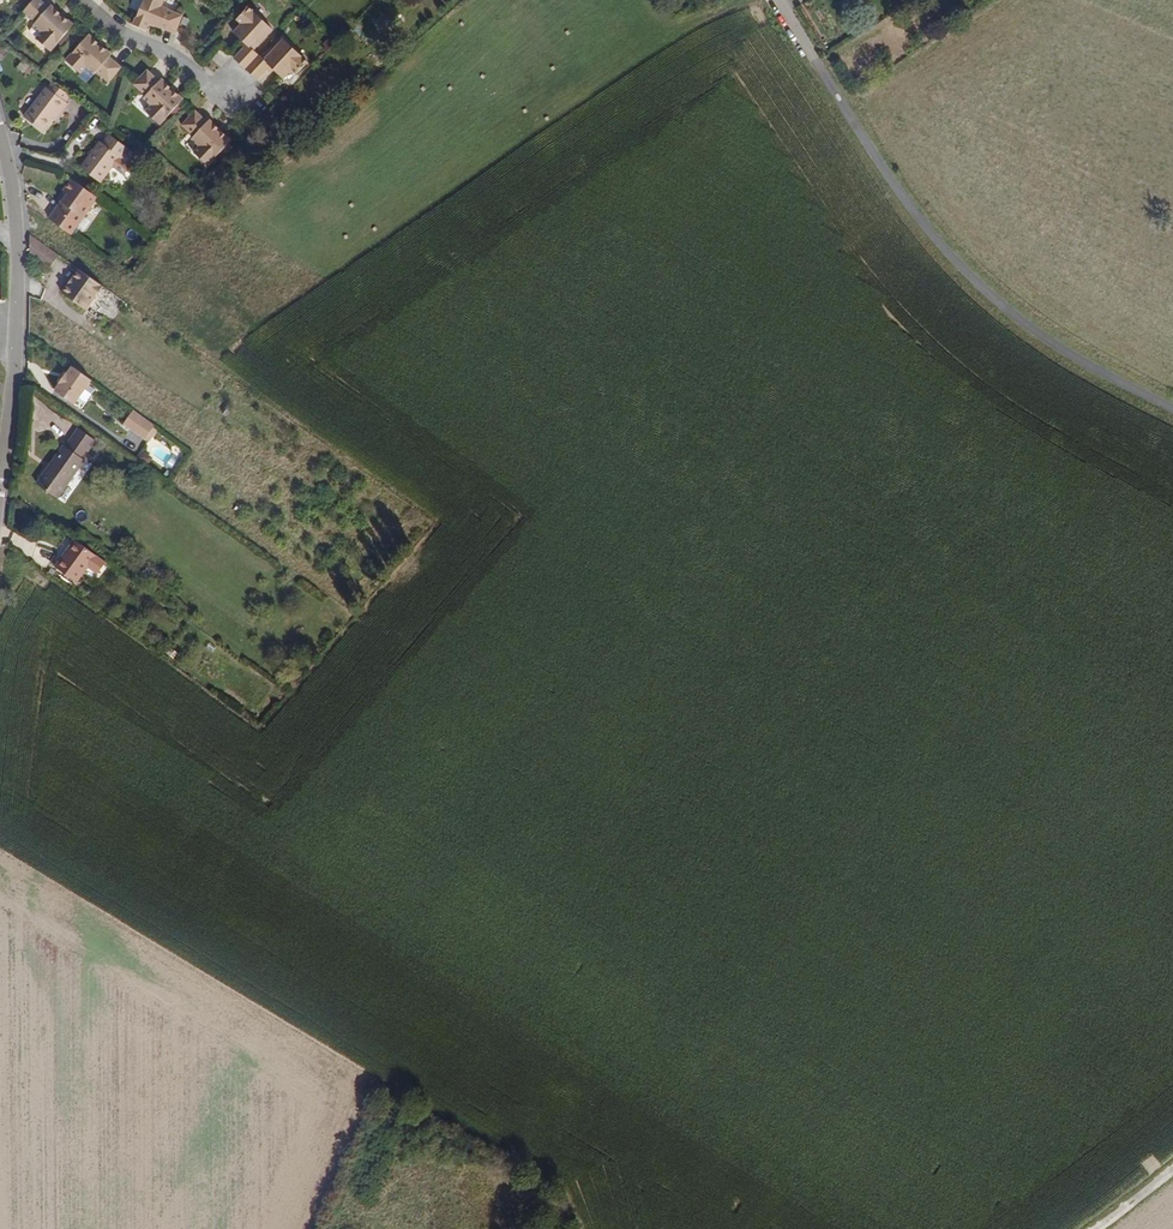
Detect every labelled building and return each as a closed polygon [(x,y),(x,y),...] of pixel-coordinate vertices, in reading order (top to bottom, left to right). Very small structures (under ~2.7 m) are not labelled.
[(46,7),(38,0),(29,0),(20,10),(32,21),(30,24),(31,25),(26,30),(33,37),(32,38),(47,51),(70,25),(61,17),(59,19),(55,15),(57,13),(48,4),(46,7)] [(162,0),(142,0),(131,25),(143,30),(145,26),(146,23),(154,26),(173,35),(181,17),(159,7),(162,0)] [(240,50),(230,60),(242,72),(256,58),(250,52),(270,32),(246,8),(234,20),(239,25),(230,34),(240,43),(243,47),(240,50)] [(93,46),(95,43),(86,35),(62,61),(76,74),(74,76),(82,84),(93,73),(105,84),(118,69),(106,58),(108,56),(99,47),(97,49),(93,46)] [(281,42),(262,63),(256,58),(242,72),(254,83),(264,73),(267,70),(271,73),(280,82),(289,73),(294,78),(306,66),(294,55),(281,42)] [(156,80),(154,82),(142,70),(128,85),(140,96),(138,99),(146,106),(140,113),(154,126),(178,101),(169,92),(167,94),(163,90),(165,88),(156,80)] [(61,94),(46,82),(45,82),(41,87),(39,86),(16,115),(35,130),(46,115),(51,108),(55,111),(61,103),(57,100),(61,94)] [(46,115),(50,117),(55,111),(51,108),(46,115)] [(204,122),(202,124),(190,112),(176,127),(188,138),(186,140),(194,149),(188,155),(202,168),(227,143),(217,134),(215,137),(211,132),(213,130),(204,122)] [(112,159),(120,150),(102,135),(95,145),(91,141),(70,165),(89,182),(109,158),(112,159)] [(78,235),(104,197),(79,180),(71,191),(75,194),(56,220),(78,235)] [(95,293),(102,282),(78,265),(61,289),(85,305),(93,292),(95,293)] [(86,378),(89,373),(71,360),(53,384),(72,397),(75,392),(82,397),(92,382),(86,378)] [(143,433),(152,419),(132,405),(123,419),(143,433)] [(83,454),(95,437),(78,424),(65,442),(63,441),(36,479),(58,494),(85,456),(83,454)] [(170,469),(178,457),(154,440),(141,458),(149,463),(153,458),(170,469)] [(96,567),(104,556),(71,532),(55,555),(77,570),(85,559),(96,567)]
